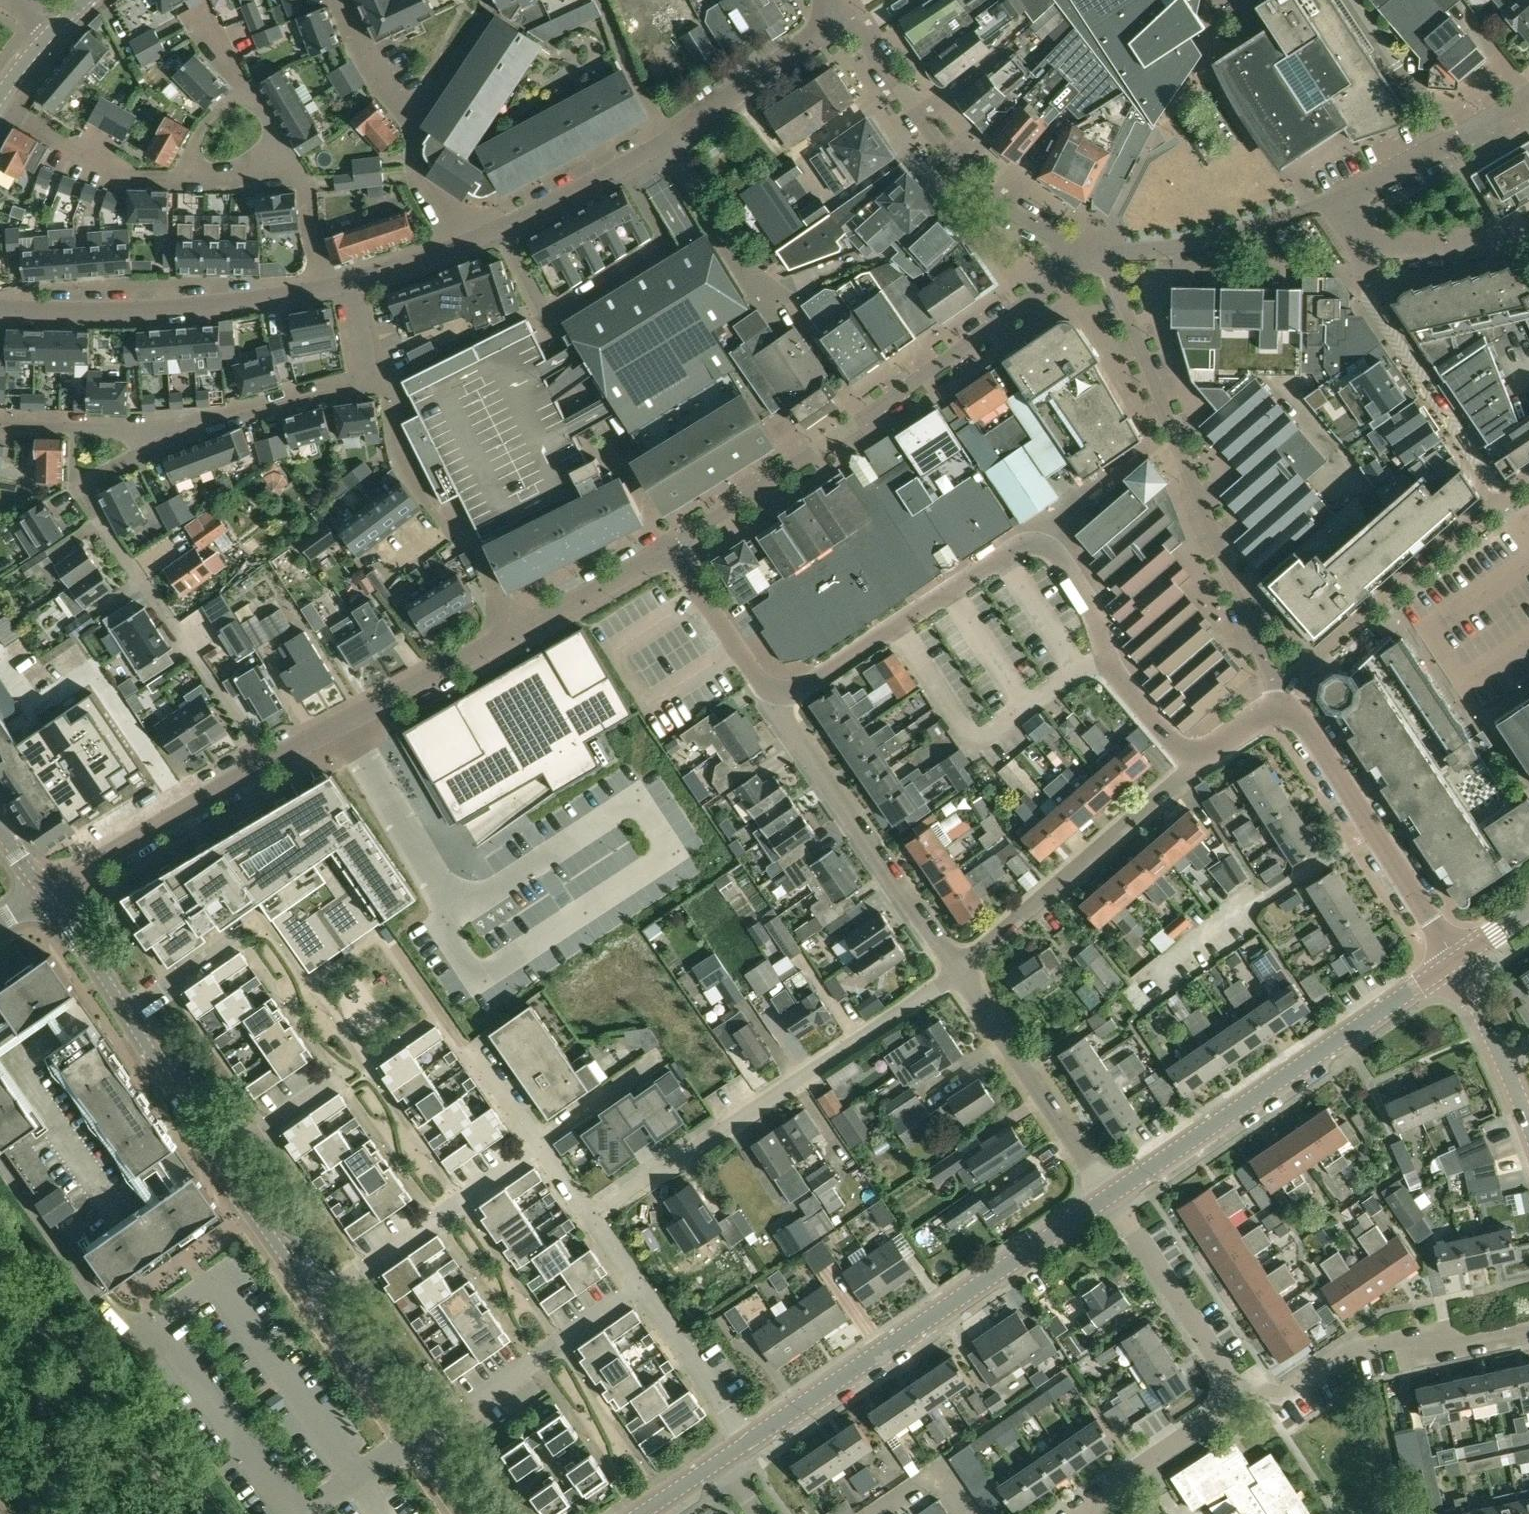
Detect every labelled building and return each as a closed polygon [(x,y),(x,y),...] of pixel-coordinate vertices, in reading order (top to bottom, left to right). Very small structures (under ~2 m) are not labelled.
[(164,13),(187,0),(157,0),(164,13)] [(192,8),(203,2),(202,0),(187,0),(192,8)] [(285,3),(290,16),(302,11),(298,0),(294,0),(285,3)] [(377,42),(392,35),(394,40),(411,33),(413,37),(410,38),(411,39),(427,32),(422,22),(455,6),(467,0),(468,0),(357,0),(377,42)] [(503,13),(504,14),(543,40),(577,24),(578,25),(586,22),(585,20),(601,13),(595,0),(497,0),(503,13)] [(706,22),(726,54),(784,16),(784,15),(775,0),(723,0),(721,1),(721,2),(708,9),(706,22)] [(902,19),(902,20),(925,54),(976,18),(992,6),(1000,0),(974,0),(968,4),(965,0),(927,0),(928,2),(902,19)] [(925,54),(946,83),(989,49),(1003,34),(1000,30),(1026,11),(1034,21),(1053,4),(1056,1),(1055,0),(1000,0),(992,6),(976,18),(925,54)] [(1056,1),(1076,27),(1083,37),(1094,51),(1098,56),(1124,91),(1150,126),(1153,130),(1154,128),(1156,125),(1151,116),(1168,100),(1170,99),(1166,94),(1183,78),(1185,77),(1181,71),(1198,55),(1200,54),(1190,38),(1206,27),(1192,6),(1195,4),(1196,0),(1055,0),(1056,1)] [(1222,62),(1239,96),(1243,94),(1258,117),(1257,118),(1256,118),(1256,119),(1255,120),(1255,121),(1255,123),(1255,124),(1255,125),(1256,126),(1256,127),(1257,128),(1258,129),(1259,129),(1260,130),(1261,130),(1262,130),(1263,130),(1264,130),(1265,129),(1266,129),(1269,134),(1264,138),(1267,141),(1268,143),(1269,144),(1270,146),(1271,147),(1272,149),(1274,151),(1275,152),(1276,154),(1277,155),(1279,157),(1280,158),(1281,160),(1283,161),(1284,163),(1343,124),(1354,141),(1384,131),(1386,130),(1388,130),(1390,129),(1392,128),(1393,127),(1395,127),(1397,126),(1399,125),(1400,124),(1402,123),(1404,122),(1405,121),(1407,120),(1409,119),(1412,117),(1335,0),(1262,0),(1263,1),(1257,5),(1272,29),(1222,62)] [(1378,9),(1406,41),(1420,57),(1419,68),(1430,69),(1428,87),(1459,90),(1460,78),(1473,66),(1484,67),(1485,55),(1438,0),(1371,0),(1378,9)] [(1505,11),(1504,12),(1518,29),(1518,28),(1528,41),(1528,0),(1496,0),(1505,11)] [(255,1),(242,5),(247,18),(260,13),(255,1)] [(1034,21),(1029,25),(1043,39),(1066,18),(1053,4),(1034,21)] [(325,7),(298,17),(313,56),(340,45),(326,7),(325,7)] [(141,29),(159,25),(156,8),(138,11),(141,29)] [(260,13),(247,18),(252,31),(264,26),(260,13)] [(432,131),(424,143),(426,144),(426,145),(425,146),(425,147),(425,148),(425,149),(425,150),(425,151),(425,152),(425,153),(425,154),(425,155),(426,155),(426,156),(426,157),(427,157),(427,158),(427,159),(428,159),(428,160),(429,161),(430,162),(431,162),(431,163),(432,163),(431,165),(434,167),(429,175),(440,183),(439,185),(450,192),(452,190),(463,198),(468,190),(475,195),(480,188),(488,194),(489,195),(500,189),(502,193),(517,185),(518,185),(516,180),(528,174),(531,178),(532,178),(546,170),(547,170),(544,165),(558,158),(560,163),(561,162),(559,157),(572,150),(574,155),(575,154),(589,147),(590,146),(588,142),(601,135),(603,140),(604,139),(618,132),(619,131),(616,127),(629,120),(631,124),(632,124),(647,116),(626,77),(481,154),(486,163),(477,168),(459,156),(536,42),(501,18),(499,17),(490,31),(489,32),(493,35),(485,47),(481,44),(481,45),(472,58),(471,59),(475,62),(467,74),(463,71),(462,72),(466,75),(458,88),(453,85),(453,86),(444,99),(443,100),(447,103),(439,115),(435,112),(435,113),(425,127),(432,131)] [(279,25),(253,34),(258,47),(283,37),(279,25)] [(700,25),(681,37),(701,68),(720,56),(700,25)] [(1002,64),(958,100),(987,134),(1083,37),(1076,27),(1030,73),(1014,54),(1002,64)] [(154,29),(130,42),(137,54),(160,41),(154,29)] [(77,46),(62,63),(83,82),(91,72),(101,80),(110,69),(101,61),(111,50),(89,31),(76,45),(77,46)] [(1083,37),(987,134),(995,143),(1015,159),(1040,131),(1042,133),(1050,124),(1049,124),(1081,90),(1096,108),(1124,91),(1098,56),(1094,51),(1083,37)] [(160,41),(137,54),(143,66),(167,53),(160,41)] [(196,55),(174,76),(206,109),(228,88),(196,55)] [(352,60),(329,74),(336,85),(359,72),(352,60)] [(62,63),(35,95),(38,97),(56,113),(83,82),(62,63)] [(283,68),(260,83),(281,118),(305,104),(283,68)] [(832,68),(766,112),(789,145),(854,101),(832,68)] [(359,72),(336,85),(343,97),(366,83),(359,72)] [(1037,178),(1037,179),(1041,182),(1040,184),(1049,188),(1052,191),(1051,193),(1060,198),(1064,200),(1063,202),(1071,207),(1076,210),(1076,209),(1075,208),(1082,199),(1085,200),(1086,198),(1092,201),(1091,209),(1093,209),(1093,208),(1107,209),(1149,127),(1150,126),(1124,91),(1096,108),(1090,111),(1092,115),(1052,138),(1046,152),(1050,154),(1044,167),(1040,177),(1039,179),(1037,178)] [(102,97),(89,121),(101,127),(114,104),(102,97)] [(374,101),(352,120),(380,152),(401,134),(385,116),(386,115),(374,101)] [(114,104),(101,127),(112,134),(125,110),(114,104)] [(305,104),(281,118),(293,138),(292,139),(302,155),(326,140),(305,104)] [(125,110),(112,134),(124,140),(137,117),(125,110)] [(167,116),(146,153),(170,166),(182,146),(183,146),(192,130),(167,116)] [(835,144),(813,159),(825,176),(882,136),(869,118),(834,142),(835,144)] [(0,157),(0,167),(20,178),(26,167),(35,173),(49,147),(50,147),(40,142),(40,141),(21,130),(18,128),(15,127),(2,150),(4,150),(0,157)] [(882,136),(825,176),(836,193),(858,177),(859,179),(895,154),(882,136)] [(1473,176),(1498,219),(1528,201),(1528,143),(1473,176)] [(381,157),(353,161),(354,174),(382,170),(381,157)] [(793,157),(772,172),(781,187),(803,172),(793,157)] [(828,214),(777,250),(790,270),(841,251),(843,246),(839,240),(846,234),(858,247),(923,190),(908,174),(899,164),(831,212),(828,214)] [(42,168),(37,182),(48,186),(53,172),(42,168)] [(382,170),(354,174),(356,187),(384,184),(382,170)] [(354,174),(333,177),(334,190),(356,187),(354,174)] [(65,176),(60,190),(70,194),(75,180),(65,176)] [(87,184),(82,198),(93,202),(97,188),(87,184)] [(623,188),(600,201),(614,228),(624,222),(630,233),(635,230),(642,243),(650,239),(623,188)] [(129,196),(128,221),(155,222),(155,231),(168,232),(169,192),(169,190),(129,190),(129,196)] [(923,190),(858,247),(860,249),(867,257),(875,249),(878,251),(884,249),(891,242),(907,228),(911,233),(936,210),(939,208),(923,190)] [(109,192),(104,206),(115,210),(119,196),(109,192)] [(269,192),(256,194),(259,224),(271,223),(272,233),(300,230),(296,192),(270,195),(270,192),(269,192)] [(821,196),(799,211),(809,227),(831,212),(821,196)] [(600,201),(576,214),(590,240),(600,235),(606,245),(612,242),(620,258),(627,253),(614,228),(600,201)] [(14,204),(10,215),(23,219),(26,208),(14,204)] [(907,228),(891,242),(899,251),(891,258),(914,277),(923,273),(925,271),(962,240),(962,239),(941,216),(939,214),(936,210),(911,233),(907,228)] [(406,211),(366,224),(375,250),(415,237),(406,211)] [(181,222),(180,272),(206,273),(207,241),(196,241),(197,223),(196,223),(196,215),(181,214),(181,222)] [(576,214),(553,226),(567,253),(577,247),(583,258),(588,255),(597,272),(605,267),(590,240),(576,214)] [(207,241),(206,273),(232,273),(233,241),(223,241),(223,223),(223,215),(208,215),(208,223),(208,241),(207,241)] [(233,241),(232,273),(260,273),(260,241),(247,241),(247,223),(247,215),(235,215),(235,223),(235,241),(233,241)] [(696,221),(674,234),(681,246),(703,232),(696,221)] [(366,224),(326,237),(335,264),(353,259),(353,257),(375,250),(366,224)] [(553,226),(527,240),(541,266),(553,260),(559,270),(565,268),(574,286),(582,282),(567,253),(553,226)] [(19,227),(6,227),(7,256),(21,255),(19,227)] [(104,245),(103,245),(105,275),(133,273),(129,230),(115,231),(116,244),(104,245)] [(77,247),(76,247),(78,277),(105,275),(103,245),(104,245),(103,232),(88,233),(89,246),(77,247)] [(668,256),(562,320),(576,343),(580,349),(581,351),(584,355),(586,359),(590,365),(594,372),(596,375),(593,377),(604,395),(607,393),(608,395),(613,403),(615,406),(618,412),(630,431),(735,367),(712,329),(713,329),(750,306),(747,301),(705,233),(693,240),(681,248),(680,249),(674,252),(673,253),(668,256)] [(50,249),(49,249),(52,279),(78,277),(76,247),(77,247),(76,234),(62,235),(63,248),(50,249)] [(36,250),(22,251),(24,281),(52,279),(49,249),(50,249),(49,236),(35,238),(36,250)] [(164,239),(164,266),(177,266),(177,239),(164,239)] [(904,274),(883,288),(917,337),(981,293),(995,283),(975,255),(974,256),(970,251),(951,264),(949,261),(926,277),(925,275),(924,275),(911,284),(904,274)] [(398,294),(390,296),(395,310),(396,313),(398,313),(403,311),(405,310),(412,332),(410,333),(411,334),(437,326),(435,317),(444,314),(465,307),(471,305),(475,318),(478,327),(484,325),(488,324),(493,322),(493,324),(502,320),(500,314),(520,307),(520,306),(517,307),(512,292),(514,289),(512,282),(509,281),(502,260),(484,265),(473,269),(471,261),(453,267),(456,275),(444,278),(423,285),(420,283),(413,286),(412,289),(398,294)] [(862,272),(837,289),(886,357),(887,358),(917,337),(883,288),(904,274),(889,262),(876,267),(870,269),(862,272)] [(1392,301),(1445,380),(1446,379),(1488,441),(1519,421),(1488,342),(1504,333),(1502,323),(1525,318),(1528,326),(1528,277),(1528,276),(1528,275),(1527,274),(1527,273),(1526,272),(1526,271),(1525,270),(1525,269),(1525,268),(1512,271),(1509,264),(1492,273),(1490,269),(1473,277),(1471,273),(1454,282),(1452,277),(1434,286),(1432,282),(1415,290),(1413,286),(1403,291),(1404,292),(1403,292),(1403,293),(1402,293),(1402,294),(1401,294),(1401,295),(1401,296),(1400,296),(1400,297),(1400,298),(1400,299),(1400,300),(1392,301)] [(1302,294),(1302,371),(1313,371),(1320,382),(1330,375),(1324,367),(1324,366),(1325,351),(1339,351),(1340,341),(1352,341),(1352,321),(1353,310),(1352,310),(1353,308),(1350,308),(1349,308),(1349,300),(1337,281),(1331,285),(1327,278),(1325,278),(1325,277),(1304,277),(1304,288),(1303,294),(1302,294)] [(825,286),(801,303),(822,332),(817,336),(851,383),(854,381),(885,359),(886,358),(887,358),(886,357),(837,289),(825,286)] [(1173,286),(1172,326),(1177,327),(1183,347),(1182,347),(1183,349),(1184,351),(1186,358),(1185,358),(1186,360),(1187,359),(1193,380),(1204,393),(1203,394),(1217,410),(1221,407),(1257,377),(1256,377),(1260,373),(1271,373),(1271,347),(1301,347),(1301,373),(1302,373),(1302,371),(1302,294),(1303,294),(1304,288),(1173,286)] [(296,340),(290,341),(293,358),(338,350),(331,309),(328,310),(327,307),(291,313),(296,340)] [(744,339),(729,350),(730,351),(772,412),(783,405),(795,423),(800,419),(804,424),(835,402),(831,397),(837,393),(825,376),(828,374),(795,327),(779,338),(758,308),(734,324),(744,339)] [(420,414),(403,422),(443,503),(460,494),(473,519),(587,461),(574,435),(570,426),(566,417),(556,399),(553,392),(549,385),(546,377),(554,373),(551,366),(547,360),(543,351),(534,333),(527,318),(419,372),(403,380),(420,414)] [(1324,366),(1324,367),(1330,375),(1331,377),(1332,378),(1379,346),(1361,321),(1352,321),(1352,341),(1340,341),(1339,351),(1325,351),(1324,366)] [(1058,322),(1003,359),(1006,363),(1005,363),(1048,428),(1049,427),(1084,479),(1142,440),(1127,416),(1125,417),(1093,364),(1101,359),(1078,326),(1077,326),(1059,323),(1058,322)] [(219,325),(192,327),(194,357),(195,357),(207,356),(208,369),(223,368),(222,358),(220,331),(219,325)] [(192,327),(165,329),(167,359),(168,359),(181,358),(182,371),(196,370),(195,357),(194,357),(192,327)] [(8,329),(7,369),(21,370),(22,362),(34,362),(35,330),(8,329)] [(165,329),(137,331),(138,336),(140,361),(154,360),(155,373),(169,372),(168,359),(167,359),(165,329)] [(35,330),(34,362),(47,362),(47,370),(61,371),(62,331),(35,330)] [(234,330),(220,331),(222,358),(236,356),(234,330)] [(62,331),(61,371),(75,371),(75,363),(89,363),(90,331),(62,331)] [(281,334),(268,337),(275,363),(288,360),(281,334)] [(138,336),(124,337),(126,366),(140,365),(140,361),(138,336)] [(431,342),(409,353),(415,365),(438,355),(431,342)] [(259,358),(234,365),(242,394),(280,384),(270,345),(257,349),(259,358)] [(1332,378),(1303,398),(1345,447),(1347,446),(1415,400),(1414,398),(1379,346),(1332,378)] [(1005,363),(993,372),(1010,396),(1006,399),(1033,438),(1048,428),(1005,363)] [(662,412),(631,431),(645,453),(633,460),(639,471),(638,472),(645,483),(649,481),(658,496),(668,491),(675,502),(676,501),(675,499),(686,493),(687,494),(688,493),(688,492),(698,485),(699,487),(701,486),(700,484),(711,478),(711,479),(713,478),(712,477),(723,470),(724,472),(725,471),(724,469),(735,463),(736,464),(738,463),(737,462),(748,455),(748,457),(750,456),(749,454),(760,448),(761,449),(762,448),(761,447),(772,440),(773,442),(775,441),(764,423),(732,370),(662,412)] [(959,397),(952,401),(963,417),(969,413),(1001,460),(986,471),(1019,519),(1022,522),(1059,497),(1023,445),(1033,438),(1006,399),(1010,396),(993,372),(992,370),(957,394),(959,397)] [(89,371),(88,412),(128,413),(128,412),(129,382),(102,381),(102,371),(89,371)] [(1217,410),(1206,420),(1249,470),(1226,490),(1256,524),(1241,537),(1270,570),(1334,513),(1305,480),(1328,460),(1257,377),(1221,407),(1217,410)] [(209,391),(197,392),(198,406),(198,407),(210,406),(210,405),(209,391)] [(182,393),(171,394),(172,408),(172,409),(183,408),(183,407),(182,393)] [(22,394),(22,409),(33,410),(34,395),(22,394)] [(34,395),(33,410),(45,410),(46,395),(34,395)] [(154,395),(143,396),(144,411),(155,410),(154,395)] [(76,396),(75,411),(87,411),(87,396),(76,396)] [(374,400),(335,406),(340,437),(366,433),(367,443),(381,441),(374,400)] [(1415,400),(1347,446),(1374,485),(1391,474),(1406,464),(1415,457),(1442,439),(1415,400)] [(952,401),(943,408),(949,418),(986,471),(1001,460),(969,413),(963,417),(952,401)] [(771,596),(754,607),(767,627),(763,630),(780,657),(784,655),(803,658),(805,661),(809,659),(815,655),(817,658),(833,647),(871,621),(875,618),(876,617),(906,597),(934,577),(943,572),(951,567),(963,559),(1015,526),(1000,503),(988,485),(984,488),(978,478),(982,475),(938,407),(896,434),(895,441),(867,459),(869,462),(862,466),(846,477),(842,471),(779,514),(782,518),(757,534),(771,556),(783,575),(785,578),(773,585),(769,588),(772,592),(771,596)] [(323,408),(284,418),(291,447),(331,436),(323,408)] [(1485,443),(1496,459),(1506,475),(1519,467),(1528,460),(1528,424),(1524,417),(1519,421),(1488,441),(1485,443)] [(224,435),(203,443),(213,469),(252,454),(241,427),(224,434),(224,435)] [(282,434),(269,437),(275,459),(288,455),(282,434)] [(269,437),(256,441),(262,462),(275,459),(269,437)] [(36,438),(35,481),(63,481),(63,458),(65,458),(65,439),(36,438)] [(1358,495),(1259,582),(1298,626),(1306,635),(1308,634),(1312,634),(1316,633),(1318,632),(1323,638),(1353,613),(1350,610),(1353,607),(1363,598),(1392,572),(1400,566),(1408,559),(1481,495),(1442,439),(1394,472),(1396,476),(1376,489),(1387,513),(1379,519),(1372,526),(1358,495)] [(203,443),(164,458),(174,484),(213,469),(203,443)] [(1116,499),(1082,529),(1089,537),(1083,542),(1096,558),(1090,563),(1118,595),(1119,596),(1165,558),(1172,551),(1183,541),(1162,489),(1170,481),(1148,456),(1123,478),(1130,486),(1116,499)] [(587,461),(473,519),(507,587),(632,525),(631,524),(643,518),(640,513),(641,513),(624,480),(617,484),(610,470),(604,473),(596,457),(587,461)] [(365,460),(345,476),(351,486),(372,470),(365,460)] [(397,484),(385,492),(407,520),(423,508),(401,480),(402,480),(393,468),(388,472),(397,484)] [(268,484),(266,490),(270,495),(276,497),(281,494),(283,488),(288,485),(284,477),(275,475),(267,480),(269,483),(268,484)] [(329,488),(337,498),(349,489),(341,478),(329,488)] [(125,480),(98,494),(119,535),(146,521),(125,480)] [(385,492),(370,504),(391,532),(407,520),(385,492)] [(181,493),(169,499),(181,523),(193,517),(181,493)] [(169,499),(157,506),(169,529),(181,523),(169,499)] [(26,526),(17,532),(32,555),(64,534),(43,501),(19,516),(26,526)] [(370,504),(354,516),(376,544),(391,532),(370,504)] [(327,508),(320,513),(328,522),(334,517),(327,508)] [(205,527),(193,534),(203,548),(228,532),(213,509),(199,519),(205,527)] [(354,516),(339,528),(360,556),(376,544),(354,516)] [(326,522),(313,532),(325,548),(338,538),(326,522)] [(745,541),(715,560),(743,602),(772,583),(783,575),(771,556),(757,534),(745,542),(745,541)] [(298,543),(292,548),(296,553),(302,549),(298,543)] [(83,546),(56,565),(71,586),(71,587),(98,567),(83,546)] [(196,548),(166,570),(184,595),(214,573),(227,564),(218,551),(205,561),(196,548)] [(45,550),(21,567),(28,577),(52,561),(45,550)] [(467,551),(460,555),(466,565),(473,562),(467,551)] [(1118,595),(1106,605),(1121,622),(1179,574),(1165,558),(1119,596),(1118,595)] [(71,586),(60,594),(75,615),(86,608),(113,589),(98,567),(71,587),(71,586)] [(417,568),(407,575),(412,582),(422,574),(417,568)] [(373,570),(367,575),(374,584),(381,579),(373,570)] [(458,573),(441,584),(460,614),(470,607),(476,601),(458,573)] [(1179,574),(1121,622),(1133,636),(1135,638),(1180,600),(1172,592),(1185,581),(1179,574)] [(381,579),(374,584),(381,594),(388,589),(381,579)] [(441,584),(424,594),(443,624),(460,614),(441,584)] [(336,588),(329,592),(342,613),(349,609),(336,588)] [(388,589),(381,594),(389,603),(395,599),(388,589)] [(424,594),(407,605),(425,633),(432,630),(433,631),(443,624),(424,594)] [(373,599),(352,613),(360,626),(379,655),(400,642),(382,613),(381,613),(373,599)] [(1133,636),(1123,645),(1150,676),(1172,657),(1174,660),(1206,634),(1205,633),(1208,630),(1180,600),(1135,638),(1133,636)] [(312,601),(301,608),(316,631),(327,624),(312,601)] [(127,603),(104,619),(110,629),(110,631),(111,630),(124,650),(158,628),(145,608),(146,608),(145,607),(134,614),(127,603)] [(227,604),(210,615),(235,656),(253,645),(227,604)] [(279,610),(269,616),(280,633),(289,626),(279,610)] [(87,611),(66,627),(75,639),(96,623),(87,611)] [(0,619),(0,633),(14,624),(7,614),(0,619)] [(256,615),(242,624),(257,647),(280,633),(269,616),(260,621),(256,615)] [(401,623),(409,633),(415,628),(408,618),(401,623)] [(347,619),(332,629),(339,640),(338,640),(357,669),(379,655),(360,626),(354,630),(347,619)] [(17,628),(0,639),(6,647),(22,636),(17,628)] [(171,648),(158,628),(124,650),(137,670),(136,671),(137,672),(138,671),(144,682),(168,666),(162,656),(173,649),(172,648),(171,648)] [(583,628),(404,730),(456,820),(450,824),(422,775),(421,776),(450,825),(457,821),(458,824),(555,768),(565,786),(555,791),(556,792),(601,766),(587,742),(633,715),(583,628)] [(289,642),(287,643),(316,689),(334,678),(306,632),(289,642)] [(1151,677),(1143,684),(1170,715),(1186,732),(1232,692),(1225,684),(1239,672),(1206,634),(1174,660),(1172,657),(1150,676),(1151,677)] [(1321,694),(1459,901),(1528,854),(1528,798),(1528,796),(1515,805),(1403,636),(1397,640),(1392,635),(1350,675),(1349,675),(1338,673),(1337,672),(1324,681),(1324,682),(1322,694),(1321,694)] [(287,658),(279,663),(284,671),(284,672),(300,699),(316,689),(287,643),(280,648),(287,658)] [(50,675),(69,666),(62,651),(43,660),(50,675)] [(893,652),(876,664),(888,681),(905,669),(893,652)] [(1054,655),(1043,664),(1051,673),(1061,664),(1054,655)] [(234,676),(224,682),(233,697),(244,690),(261,719),(284,706),(259,665),(256,667),(253,662),(237,672),(239,677),(236,679),(234,676)] [(905,669),(888,681),(899,697),(916,685),(905,669)] [(168,671),(158,678),(163,686),(173,679),(168,671)] [(158,678),(148,684),(153,693),(163,686),(158,678)] [(189,702),(179,709),(203,745),(212,739),(211,738),(225,729),(205,698),(210,695),(202,683),(184,695),(189,702)] [(836,687),(811,704),(826,725),(868,696),(863,688),(853,695),(850,692),(843,697),(836,687)] [(69,709),(19,743),(58,798),(74,823),(88,814),(84,808),(93,802),(97,808),(111,798),(108,793),(117,787),(120,792),(125,789),(135,782),(131,777),(145,768),(94,692),(80,702),(83,707),(72,714),(69,709)] [(868,696),(826,725),(840,745),(864,728),(858,718),(875,706),(868,696)] [(1496,719),(1528,769),(1528,697),(1496,719)] [(179,709),(156,724),(180,759),(193,750),(194,751),(203,745),(179,709)] [(709,713),(680,733),(687,744),(694,739),(699,745),(706,746),(713,742),(719,751),(753,727),(745,715),(742,717),(737,710),(716,724),(709,713)] [(1038,713),(1022,725),(1035,741),(1051,728),(1038,713)] [(2,773),(17,795),(11,799),(28,824),(27,825),(45,852),(78,829),(74,823),(58,798),(19,743),(8,725),(0,714),(0,774),(2,773)] [(939,721),(927,728),(929,731),(927,733),(931,739),(945,730),(939,721)] [(864,728),(840,745),(853,765),(886,743),(896,735),(888,724),(870,736),(864,728)] [(1095,725),(1090,730),(1133,780),(1152,764),(1142,752),(1154,742),(1139,725),(1126,737),(1131,743),(1123,750),(1117,742),(1113,745),(1095,725)] [(716,764),(712,780),(721,792),(750,773),(743,763),(764,749),(758,741),(761,739),(753,727),(719,751),(724,758),(716,764)] [(1090,730),(1085,734),(1101,753),(1097,757),(1104,766),(1096,773),(1115,796),(1133,780),(1090,730)] [(675,737),(665,744),(671,753),(681,746),(675,737)] [(886,743),(853,765),(867,784),(892,767),(885,758),(892,753),(886,743)] [(961,750),(940,764),(959,791),(972,782),(962,768),(969,763),(961,750)] [(1053,750),(1048,756),(1056,765),(1062,760),(1053,750)] [(1239,778),(1233,782),(1239,790),(1244,787),(1253,800),(1279,783),(1265,761),(1239,778)] [(867,784),(881,805),(906,787),(892,767),(867,784)] [(917,767),(906,775),(912,783),(924,776),(917,767)] [(1068,767),(1062,772),(1097,812),(1115,796),(1096,773),(1088,779),(1082,772),(1077,777),(1068,767)] [(129,905),(123,910),(160,963),(167,958),(171,965),(210,938),(205,931),(219,922),(222,926),(223,928),(226,926),(246,913),(261,902),(273,920),(310,973),(331,958),(335,963),(346,955),(343,950),(383,922),(419,896),(383,846),(353,802),(333,774),(319,783),(312,771),(291,783),(298,795),(265,814),(262,809),(240,824),(243,827),(218,842),(203,851),(180,864),(131,893),(124,897),(125,899),(129,905)] [(1062,772),(1055,778),(1064,788),(1062,791),(1068,797),(1059,805),(1079,827),(1097,812),(1062,772)] [(750,778),(727,794),(734,804),(743,799),(755,817),(789,794),(776,774),(757,787),(750,778)] [(906,787),(881,805),(894,825),(919,808),(918,805),(925,800),(917,787),(927,781),(924,776),(912,783),(906,787)] [(666,787),(676,805),(688,799),(678,781),(666,787)] [(1279,783),(1253,800),(1266,821),(1293,805),(1279,783)] [(1026,792),(1020,798),(1025,804),(1031,798),(1026,792)] [(1204,801),(1203,802),(1217,823),(1231,814),(1217,793),(1213,795),(1204,801)] [(761,827),(755,832),(761,841),(803,813),(789,794),(755,817),(761,827)] [(1031,798),(1025,804),(1034,813),(1040,808),(1031,798)] [(1059,805),(1040,821),(1060,843),(1079,827),(1059,805)] [(1293,805),(1266,821),(1280,843),(1307,826),(1293,805)] [(1191,809),(1172,825),(1206,865),(1213,859),(1209,855),(1198,842),(1200,839),(1210,831),(1191,809)] [(931,825),(907,842),(922,864),(946,847),(947,847),(954,842),(971,830),(974,828),(967,818),(962,821),(956,811),(932,827),(931,825)] [(803,813),(761,841),(774,860),(777,858),(783,868),(806,853),(800,843),(816,832),(803,813)] [(992,816),(982,822),(989,832),(998,826),(992,816)] [(727,819),(720,824),(727,835),(734,830),(727,819)] [(1251,819),(1233,830),(1239,839),(1257,828),(1251,819)] [(1040,821),(1022,837),(1041,860),(1060,843),(1040,821)] [(1172,825),(1154,841),(1173,863),(1185,853),(1200,871),(1206,865),(1172,825)] [(1307,826),(1280,843),(1294,865),(1320,848),(1307,826)] [(1257,828),(1239,839),(1244,848),(1262,836),(1257,828)] [(737,838),(730,843),(739,856),(746,852),(737,838)] [(946,847),(922,864),(936,884),(960,867),(953,857),(965,849),(958,839),(954,842),(947,847),(946,847)] [(1009,841),(1000,847),(1008,859),(1017,852),(1009,841)] [(1154,841),(1136,857),(1170,897),(1176,891),(1161,874),(1173,863),(1154,841)] [(806,853),(783,868),(787,874),(790,878),(795,884),(803,886),(809,881),(814,889),(848,866),(840,854),(837,856),(832,849),(812,862),(806,853)] [(1232,852),(1221,859),(1237,882),(1248,875),(1232,852)] [(1019,856),(1008,863),(1021,877),(1030,869),(1031,868),(1019,856)] [(1136,857),(1117,873),(1136,895),(1145,888),(1160,905),(1170,897),(1136,857)] [(1221,859),(1209,868),(1228,890),(1237,882),(1221,859)] [(1279,862),(1261,872),(1266,881),(1284,870),(1279,862)] [(960,867),(936,884),(949,904),(974,887),(992,875),(983,863),(965,875),(960,867)] [(813,902),(811,908),(816,915),(823,925),(824,926),(845,911),(839,903),(859,889),(853,881),(857,878),(848,866),(814,889),(820,897),(813,902)] [(974,887),(949,904),(953,909),(950,912),(957,923),(961,921),(962,923),(987,906),(980,897),(988,891),(986,888),(1007,874),(1002,868),(992,875),(974,887)] [(1334,869),(1307,885),(1321,907),(1348,890),(1334,869)] [(1117,873),(1099,889),(1118,911),(1123,917),(1132,928),(1139,936),(1144,931),(1123,907),(1136,895),(1117,873)] [(787,874),(777,881),(780,885),(782,883),(790,878),(787,874)] [(1099,889),(1080,905),(1099,927),(1112,916),(1118,911),(1099,889)] [(1348,890),(1321,907),(1335,929),(1361,912),(1348,890)] [(1298,892),(1280,904),(1286,913),(1304,901),(1298,892)] [(850,911),(830,925),(836,934),(856,920),(850,911)] [(1182,911),(1164,927),(1173,938),(1191,922),(1182,911)] [(881,912),(845,938),(859,957),(892,934),(892,935),(895,933),(881,912)] [(1361,912),(1335,929),(1349,950),(1375,933),(1361,912)] [(1123,917),(1116,923),(1125,934),(1132,928),(1123,917)] [(758,919),(747,927),(760,945),(771,937),(758,919)] [(781,919),(769,928),(789,959),(802,950),(781,919)] [(809,922),(796,931),(804,942),(817,933),(809,922)] [(1320,927),(1302,938),(1307,946),(1325,935),(1320,927)] [(1349,950),(1340,956),(1354,977),(1363,972),(1389,955),(1375,933),(1349,950)] [(859,957),(845,966),(851,975),(860,969),(868,980),(905,954),(892,935),(892,934),(859,957)] [(1325,935),(1307,946),(1313,954),(1331,944),(1325,935)] [(1037,953),(1006,973),(1022,997),(1040,985),(1042,988),(1055,979),(1049,971),(1062,962),(1050,945),(1038,954),(1037,953)] [(1271,949),(1250,963),(1262,981),(1274,973),(1281,983),(1285,989),(1272,997),(1290,1023),(1311,1008),(1294,983),(1271,949)] [(241,952),(187,990),(193,999),(188,1002),(199,1017),(215,1006),(214,1006),(229,996),(229,995),(221,984),(249,964),(241,952)] [(716,952),(695,966),(708,987),(716,983),(730,973),(716,952)] [(106,1292),(222,1210),(113,1054),(114,1052),(115,1049),(115,1047),(114,1044),(107,1034),(106,1035),(97,1023),(99,1022),(51,954),(0,990),(0,1140),(106,1292)] [(1084,968),(1083,969),(1105,995),(1123,981),(1101,954),(1095,958),(1084,968)] [(1236,954),(1227,961),(1231,967),(1241,961),(1236,954)] [(769,958),(745,974),(749,979),(759,996),(783,980),(780,976),(769,958)] [(794,967),(780,976),(783,980),(784,981),(786,980),(801,1001),(818,1025),(832,1015),(802,969),(797,972),(794,967)] [(1520,974),(1528,987),(1528,968),(1520,974)] [(1315,971),(1302,980),(1316,1001),(1329,993),(1315,971)] [(730,973),(716,983),(722,993),(731,1007),(745,998),(738,986),(730,973)] [(835,974),(824,982),(838,1001),(849,994),(835,974)] [(229,996),(214,1006),(215,1006),(230,1028),(234,1026),(243,1019),(257,1009),(257,1008),(247,994),(263,983),(257,975),(229,995),(229,996)] [(1241,978),(1233,984),(1245,1002),(1254,996),(1241,978)] [(1233,984),(1225,990),(1237,1007),(1245,1002),(1233,984)] [(787,989),(773,998),(783,1014),(784,1013),(799,1037),(818,1025),(801,1001),(797,1004),(787,989)] [(1177,994),(1168,1001),(1181,1020),(1183,1018),(1191,1013),(1181,999),(1177,994)] [(257,1009),(243,1019),(256,1037),(286,1016),(273,997),(257,1008),(257,1009)] [(1272,997),(1251,1011),(1269,1037),(1290,1023),(1272,997)] [(521,1024),(496,1041),(519,1074),(522,1072),(527,1080),(536,1095),(548,1115),(557,1109),(559,1111),(591,1089),(602,1081),(589,1062),(578,1070),(572,1062),(552,1034),(532,1004),(515,1016),(521,1024)] [(1199,1007),(1191,1012),(1203,1030),(1211,1025),(1199,1007)] [(733,1009),(722,1017),(755,1066),(771,1055),(742,1011),(736,1014),(733,1009)] [(1251,1011),(1230,1025),(1248,1051),(1269,1037),(1251,1011)] [(1191,1013),(1183,1018),(1195,1035),(1203,1030),(1191,1012),(1191,1013)] [(286,1016),(256,1037),(267,1054),(298,1033),(286,1016)] [(1112,1017),(1095,1029),(1101,1038),(1118,1026),(1112,1017)] [(904,1048),(886,1059),(896,1073),(926,1053),(926,1052),(951,1035),(941,1020),(902,1045),(904,1048)] [(1230,1025),(1209,1040),(1227,1065),(1248,1051),(1230,1025)] [(436,1026),(382,1063),(389,1072),(384,1076),(395,1091),(425,1070),(416,1058),(445,1038),(436,1026)] [(651,1027),(626,1030),(628,1048),(643,1046),(647,1051),(661,1043),(651,1027)] [(1202,1045),(1188,1054),(1206,1079),(1227,1065),(1209,1040),(1203,1030),(1195,1035),(1202,1045)] [(223,1033),(215,1039),(220,1047),(229,1040),(223,1033)] [(276,1066),(247,1086),(256,1098),(310,1061),(303,1051),(308,1048),(298,1033),(267,1054),(276,1066)] [(926,1053),(896,1073),(904,1083),(914,1082),(927,1073),(929,1077),(964,1054),(951,1035),(926,1052),(926,1053)] [(1086,1036),(1060,1053),(1074,1075),(1100,1057),(1086,1036)] [(1158,1036),(1149,1041),(1162,1059),(1170,1053),(1158,1036)] [(453,1050),(447,1055),(452,1061),(458,1057),(453,1050)] [(1135,1050),(1117,1062),(1124,1072),(1141,1060),(1135,1050)] [(1188,1054),(1167,1068),(1184,1094),(1206,1079),(1188,1054)] [(1100,1057),(1074,1075),(1088,1095),(1114,1078),(1108,1068),(1100,1057)] [(243,1059),(233,1066),(239,1074),(248,1067),(243,1059)] [(1141,1060),(1124,1072),(1129,1080),(1147,1068),(1141,1060)] [(846,1064),(827,1077),(833,1087),(852,1074),(846,1064)] [(425,1070),(395,1091),(406,1108),(436,1087),(425,1070)] [(631,1094),(617,1104),(634,1128),(646,1119),(658,1137),(682,1120),(674,1109),(675,1107),(673,1104),(671,1105),(665,1096),(681,1085),(671,1071),(653,1083),(655,1086),(635,1099),(631,1094)] [(1457,1072),(1434,1082),(1447,1111),(1461,1145),(1471,1140),(1456,1106),(1468,1101),(1468,1102),(1469,1101),(1457,1072)] [(1163,1075),(1149,1084),(1164,1105),(1178,1096),(1163,1075)] [(472,1077),(466,1081),(471,1089),(478,1085),(472,1077)] [(979,1078),(949,1098),(965,1122),(995,1102),(979,1078)] [(1114,1078),(1088,1095),(1102,1116),(1128,1099),(1120,1086),(1114,1078)] [(1434,1082),(1411,1092),(1424,1121),(1447,1111),(1434,1082)] [(436,1087),(406,1108),(419,1127),(435,1116),(435,1115),(449,1105),(436,1087)] [(912,1087),(885,1105),(886,1107),(894,1119),(895,1121),(923,1101),(912,1087)] [(830,1090),(818,1097),(831,1116),(842,1108),(830,1090)] [(1406,1094),(1387,1103),(1399,1131),(1406,1128),(1424,1121),(1411,1092),(1406,1094)] [(340,1093),(286,1131),(292,1140),(287,1143),(298,1159),(313,1148),(313,1147),(328,1137),(327,1136),(319,1125),(348,1105),(340,1093)] [(445,1130),(429,1141),(435,1149),(463,1129),(463,1128),(478,1118),(478,1117),(462,1095),(458,1098),(449,1105),(435,1115),(435,1116),(445,1130)] [(1128,1099),(1102,1116),(1116,1138),(1143,1120),(1128,1099)] [(895,1121),(893,1122),(908,1145),(939,1125),(923,1101),(895,1121)] [(607,1119),(586,1134),(600,1155),(598,1156),(601,1159),(602,1158),(611,1170),(634,1154),(622,1136),(634,1128),(617,1104),(604,1113),(607,1119)] [(471,1140),(442,1160),(451,1172),(505,1134),(499,1125),(504,1122),(493,1107),(478,1117),(478,1118),(463,1128),(463,1129),(471,1140)] [(1328,1109),(1308,1122),(1341,1171),(1342,1170),(1348,1166),(1350,1165),(1338,1147),(1348,1140),(1353,1147),(1360,1142),(1346,1122),(1340,1126),(1328,1109)] [(805,1110),(773,1131),(795,1163),(817,1149),(808,1135),(818,1129),(805,1110)] [(1358,1114),(1351,1118),(1365,1139),(1372,1134),(1358,1114)] [(328,1137),(313,1147),(313,1148),(329,1170),(332,1167),(342,1160),(356,1150),(355,1149),(345,1135),(361,1124),(356,1116),(327,1136),(328,1137)] [(1308,1122),(1289,1135),(1310,1166),(1320,1160),(1332,1177),(1341,1171),(1308,1122)] [(1011,1126),(965,1155),(979,1177),(1025,1147),(1011,1126)] [(773,1131),(753,1144),(774,1177),(790,1202),(812,1188),(795,1163),(773,1131)] [(1289,1135),(1270,1148),(1303,1197),(1312,1191),(1300,1173),(1310,1166),(1289,1135)] [(1461,1145),(1456,1148),(1461,1159),(1490,1149),(1484,1135),(1471,1140),(1461,1145)] [(356,1150),(342,1160),(354,1178),(385,1157),(371,1138),(355,1149),(356,1150)] [(562,1138),(554,1143),(562,1154),(569,1148),(562,1138)] [(1403,1138),(1391,1144),(1406,1178),(1411,1190),(1423,1185),(1423,1184),(1406,1145),(1403,1138)] [(1455,1148),(1439,1155),(1448,1177),(1465,1170),(1495,1161),(1494,1158),(1490,1149),(1461,1159),(1456,1148),(1461,1145),(1455,1148)] [(1270,1148),(1251,1161),(1272,1192),(1282,1185),(1294,1203),(1303,1197),(1270,1148)] [(958,1150),(935,1165),(943,1178),(945,1180),(968,1164),(958,1150)] [(385,1157),(354,1178),(366,1195),(396,1174),(385,1157)] [(1495,1161),(1465,1170),(1467,1181),(1498,1175),(1495,1161)] [(827,1163),(806,1177),(830,1213),(845,1203),(834,1187),(841,1182),(827,1163)] [(1003,1184),(988,1195),(1003,1217),(1019,1206),(1017,1202),(1030,1194),(1034,1197),(1045,1190),(1044,1184),(1048,1182),(1036,1164),(1004,1185),(1003,1184)] [(1348,1166),(1342,1170),(1348,1179),(1354,1175),(1348,1166)] [(536,1167),(482,1205),(488,1214),(483,1218),(494,1233),(524,1211),(515,1199),(544,1179),(536,1167)] [(1253,1172),(1242,1179),(1248,1189),(1260,1181),(1253,1172)] [(322,1174),(313,1180),(319,1189),(328,1182),(322,1174)] [(375,1207),(346,1227),(354,1239),(408,1202),(402,1193),(407,1189),(396,1174),(366,1195),(375,1207)] [(1498,1175),(1467,1181),(1470,1193),(1501,1187),(1498,1175)] [(1387,1196),(1386,1197),(1407,1226),(1408,1226),(1423,1215),(1425,1214),(1404,1184),(1403,1185),(1387,1196)] [(692,1185),(668,1201),(680,1221),(670,1227),(686,1249),(699,1240),(692,1228),(712,1215),(692,1185)] [(1211,1190),(1179,1210),(1192,1230),(1241,1197),(1235,1188),(1218,1200),(1211,1190)] [(976,1190),(943,1212),(952,1226),(975,1212),(986,1204),(976,1190)] [(553,1191),(546,1196),(551,1203),(557,1198),(553,1191)] [(1267,1191),(1257,1198),(1263,1208),(1273,1201),(1267,1191)] [(1373,1194),(1364,1201),(1373,1214),(1382,1208),(1373,1194)] [(1241,1197),(1192,1230),(1205,1249),(1236,1228),(1230,1218),(1247,1207),(1241,1197)] [(341,1201),(332,1208),(338,1215),(347,1209),(341,1201)] [(882,1202),(871,1208),(884,1227),(895,1220),(882,1202)] [(809,1218),(805,1221),(816,1238),(835,1226),(824,1208),(809,1218)] [(1278,1210),(1263,1221),(1269,1229),(1284,1219),(1278,1210)] [(524,1211),(494,1233),(505,1249),(536,1228),(524,1211)] [(1366,1211),(1357,1217),(1361,1222),(1365,1229),(1374,1223),(1366,1211)] [(731,1214),(717,1223),(732,1245),(746,1235),(739,1225),(731,1214)] [(801,1215),(774,1234),(789,1257),(817,1239),(816,1239),(816,1238),(805,1221),(801,1215)] [(572,1219),(565,1223),(570,1231),(577,1226),(572,1219)] [(747,1219),(739,1225),(746,1235),(754,1230),(747,1219)] [(1284,1222),(1275,1228),(1281,1237),(1290,1230),(1284,1222)] [(1361,1222),(1351,1228),(1356,1235),(1365,1229),(1361,1222)] [(1236,1228),(1205,1249),(1217,1268),(1266,1235),(1260,1226),(1243,1238),(1236,1228)] [(536,1228),(505,1249),(519,1268),(535,1257),(534,1256),(548,1247),(548,1246),(536,1228)] [(1322,1228),(1316,1233),(1323,1242),(1330,1237),(1322,1228)] [(1378,1228),(1369,1234),(1402,1283),(1421,1270),(1420,1268),(1406,1247),(1401,1239),(1390,1246),(1378,1228)] [(1510,1228),(1485,1233),(1493,1263),(1516,1258),(1510,1228)] [(1485,1233),(1461,1238),(1468,1268),(1493,1263),(1485,1233)] [(439,1234),(385,1272),(391,1281),(386,1285),(397,1300),(403,1295),(412,1289),(427,1278),(419,1267),(447,1246),(439,1234)] [(1369,1234),(1360,1240),(1372,1258),(1362,1264),(1383,1296),(1402,1283),(1369,1234)] [(1266,1235),(1217,1268),(1230,1287),(1261,1266),(1255,1256),(1272,1245),(1266,1235)] [(545,1271),(529,1283),(534,1290),(562,1270),(562,1269),(577,1259),(561,1237),(548,1246),(548,1247),(534,1256),(535,1257),(545,1271)] [(1461,1238),(1436,1244),(1442,1274),(1468,1268),(1461,1238)] [(823,1239),(813,1246),(827,1266),(837,1259),(823,1239)] [(892,1239),(868,1255),(890,1289),(915,1272),(892,1239)] [(813,1246),(803,1253),(816,1273),(827,1266),(813,1246)] [(570,1281),(542,1301),(550,1313),(604,1276),(598,1266),(603,1263),(592,1248),(577,1259),(562,1269),(562,1270),(570,1281)] [(1340,1253),(1331,1259),(1364,1308),(1383,1296),(1362,1264),(1352,1271),(1340,1253)] [(868,1255),(844,1272),(867,1305),(890,1289),(868,1255)] [(427,1278),(412,1289),(428,1311),(441,1302),(441,1301),(455,1291),(454,1291),(444,1276),(460,1265),(455,1258),(427,1278)] [(1331,1259),(1322,1265),(1334,1283),(1323,1290),(1344,1321),(1364,1308),(1331,1259)] [(787,1264),(781,1270),(788,1279),(794,1274),(787,1264)] [(1261,1266),(1230,1287),(1242,1306),(1291,1274),(1285,1264),(1268,1276),(1261,1266)] [(780,1269),(769,1277),(780,1291),(790,1284),(780,1269)] [(1291,1274),(1242,1306),(1255,1325),(1286,1304),(1280,1294),(1297,1283),(1291,1274)] [(455,1291),(441,1301),(441,1302),(453,1320),(484,1299),(470,1280),(454,1291),(455,1291)] [(1089,1311),(1079,1319),(1087,1332),(1098,1325),(1131,1302),(1119,1285),(1110,1291),(1103,1281),(1082,1296),(1089,1306),(1087,1307),(1089,1311)] [(825,1284),(801,1301),(824,1335),(848,1318),(825,1284)] [(403,1295),(397,1300),(404,1310),(410,1305),(403,1295)] [(484,1299),(453,1320),(465,1336),(495,1315),(484,1299)] [(801,1301),(778,1317),(801,1351),(824,1335),(801,1301)] [(1286,1304),(1255,1325),(1268,1344),(1316,1312),(1314,1308),(1310,1302),(1293,1314),(1286,1304)] [(1324,1307),(1316,1312),(1322,1321),(1326,1325),(1336,1318),(1327,1304),(1324,1307)] [(736,1305),(725,1312),(739,1332),(750,1325),(736,1305)] [(634,1308),(580,1346),(587,1355),(582,1359),(592,1374),(623,1353),(614,1340),(643,1320),(634,1308)] [(1316,1312),(1268,1344),(1280,1363),(1312,1343),(1305,1332),(1322,1321),(1316,1312)] [(1069,1328),(1059,1313),(1047,1321),(1057,1336),(1069,1328)] [(421,1315),(412,1322),(417,1329),(427,1323),(421,1315)] [(474,1349),(445,1369),(453,1381),(507,1343),(501,1334),(506,1330),(495,1315),(465,1336),(474,1349)] [(1017,1315),(996,1328),(1017,1359),(1025,1353),(1035,1365),(1058,1348),(1039,1322),(1028,1330),(1017,1315)] [(778,1317),(754,1333),(778,1367),(801,1351),(778,1317)] [(1149,1322),(1122,1339),(1136,1361),(1163,1343),(1149,1322)] [(996,1328),(977,1341),(981,1347),(989,1360),(979,1367),(991,1385),(1013,1371),(1009,1364),(1017,1359),(996,1328)] [(1077,1330),(1064,1339),(1076,1357),(1088,1348),(1089,1347),(1085,1342),(1077,1330)] [(651,1332),(644,1338),(649,1346),(657,1340),(651,1332)] [(441,1343),(432,1350),(436,1357),(446,1350),(441,1343)] [(1163,1343),(1136,1361),(1150,1382),(1177,1364),(1163,1343)] [(1114,1346),(1096,1357),(1101,1366),(1119,1354),(1114,1346)] [(623,1353),(592,1374),(604,1391),(634,1369),(623,1353)] [(954,1355),(932,1370),(950,1395),(971,1381),(954,1355)] [(670,1359),(663,1365),(668,1372),(676,1367),(670,1359)] [(1515,1367),(1520,1395),(1521,1395),(1524,1411),(1528,1409),(1528,1363),(1515,1367)] [(1177,1364),(1150,1382),(1165,1404),(1191,1386),(1177,1364)] [(1515,1367),(1489,1372),(1496,1400),(1498,1411),(1511,1409),(1508,1398),(1520,1395),(1515,1367)] [(634,1369),(604,1391),(617,1410),(633,1398),(647,1388),(647,1387),(634,1369)] [(932,1370),(911,1384),(928,1410),(929,1410),(936,1420),(947,1437),(955,1432),(936,1404),(950,1395),(932,1370)] [(1489,1372),(1466,1377),(1471,1406),(1496,1400),(1489,1372)] [(1068,1375),(1048,1389),(1055,1399),(1075,1385),(1068,1375)] [(1466,1377),(1441,1382),(1449,1422),(1461,1419),(1459,1408),(1471,1406),(1466,1377)] [(643,1413),(627,1424),(633,1431),(661,1411),(676,1400),(675,1400),(660,1378),(647,1387),(647,1388),(633,1398),(643,1413)] [(1136,1379),(1118,1391),(1120,1394),(1124,1400),(1128,1398),(1141,1389),(1136,1379)] [(1441,1382),(1417,1388),(1423,1416),(1425,1422),(1440,1418),(1441,1424),(1449,1422),(1441,1382)] [(911,1384),(890,1398),(907,1424),(928,1410),(911,1384)] [(669,1423),(641,1443),(649,1455),(703,1417),(696,1408),(701,1404),(691,1389),(675,1400),(676,1400),(661,1411),(669,1423)] [(1048,1389),(1028,1402),(1035,1412),(1055,1399),(1048,1389)] [(998,1390),(984,1400),(993,1413),(1007,1403),(998,1390)] [(976,1391),(968,1397),(980,1414),(989,1408),(976,1391)] [(278,1394),(263,1404),(270,1414),(285,1404),(278,1394)] [(1120,1394),(1112,1400),(1115,1406),(1119,1404),(1124,1400),(1120,1394)] [(890,1398),(868,1413),(886,1439),(907,1424),(890,1398)] [(1028,1402),(1009,1416),(1016,1426),(1035,1412),(1028,1402)] [(1115,1406),(1105,1413),(1119,1434),(1132,1424),(1126,1415),(1119,1404),(1115,1406)] [(561,1408),(538,1424),(540,1428),(547,1438),(560,1456),(568,1450),(565,1446),(580,1436),(561,1408)] [(1009,1416),(989,1429),(996,1439),(1016,1426),(1009,1416)] [(1099,1418),(1079,1432),(1095,1456),(1115,1442),(1099,1418)] [(936,1420),(927,1426),(939,1443),(947,1437),(936,1420)] [(856,1421),(834,1436),(852,1462),(874,1447),(856,1421)] [(1426,1426),(1413,1429),(1414,1433),(1421,1463),(1423,1470),(1435,1467),(1435,1466),(1443,1464),(1442,1453),(1441,1453),(1432,1455),(1426,1426)] [(540,1428),(527,1437),(534,1448),(547,1438),(540,1428)] [(989,1429),(969,1443),(969,1444),(976,1453),(996,1439),(989,1429)] [(1511,1433),(1514,1445),(1528,1442),(1528,1433),(1528,1429),(1511,1433)] [(1079,1432),(1059,1446),(1075,1469),(1095,1456),(1079,1432)] [(524,1434),(501,1450),(520,1477),(534,1467),(537,1472),(546,1466),(534,1448),(527,1437),(524,1434)] [(834,1436),(813,1451),(831,1476),(852,1462),(834,1436)] [(1497,1439),(1480,1443),(1482,1452),(1500,1449),(1497,1439)] [(902,1442),(893,1448),(905,1465),(914,1460),(902,1442)] [(1480,1443),(1464,1446),(1466,1456),(1482,1452),(1480,1443)] [(969,1444),(949,1458),(957,1468),(977,1454),(976,1453),(969,1444)] [(1059,1446),(1039,1459),(1055,1483),(1075,1469),(1059,1446)] [(1515,1451),(1517,1464),(1520,1463),(1528,1461),(1528,1448),(1515,1451)] [(1172,1477),(1193,1509),(1224,1489),(1237,1507),(1226,1513),(1311,1513),(1270,1452),(1250,1466),(1240,1450),(1221,1463),(1212,1450),(1172,1477)] [(813,1451),(792,1465),(809,1491),(831,1476),(813,1451)] [(574,1459),(566,1465),(578,1482),(586,1493),(588,1497),(611,1481),(592,1454),(578,1464),(574,1459)] [(977,1454),(957,1468),(963,1478),(984,1464),(983,1463),(977,1454)] [(1500,1455),(1483,1458),(1485,1468),(1503,1465),(1500,1455)] [(1483,1458),(1468,1462),(1470,1472),(1485,1468),(1483,1458)] [(1039,1459),(1020,1473),(1036,1496),(1055,1483),(1039,1459)] [(984,1464),(963,1478),(970,1488),(990,1474),(984,1464)] [(867,1466),(859,1471),(870,1489),(879,1483),(867,1466)] [(1435,1467),(1423,1470),(1432,1509),(1444,1506),(1435,1467)] [(859,1471),(850,1477),(862,1495),(870,1489),(859,1471)] [(1020,1473),(999,1487),(1004,1493),(1010,1502),(1016,1510),(1036,1496),(1020,1473)] [(533,1495),(546,1513),(564,1513),(575,1506),(572,1503),(565,1492),(552,1474),(544,1481),(547,1485),(533,1495)] [(990,1474),(970,1488),(977,1497),(997,1483),(990,1474)] [(578,1482),(565,1492),(572,1503),(586,1493),(578,1482)] [(997,1483),(977,1497),(984,1507),(1004,1493),(999,1487),(997,1483)] [(1516,1492),(1521,1513),(1528,1513),(1528,1489),(1516,1492)] [(1493,1506),(1495,1513),(1521,1513),(1516,1492),(1493,1497),(1495,1505),(1493,1506)] [(984,1507),(989,1513),(995,1513),(1010,1502),(1004,1493),(984,1507)] [(1443,1509),(1444,1513),(1470,1513),(1469,1511),(1465,1496),(1454,1498),(1456,1507),(1443,1509)] [(825,1513),(854,1513),(856,1513),(847,1499),(825,1513)] [(918,1513),(919,1513),(938,1513),(946,1509),(939,1499),(918,1513)] [(1469,1511),(1470,1513),(1495,1513),(1493,1506),(1469,1511)]
